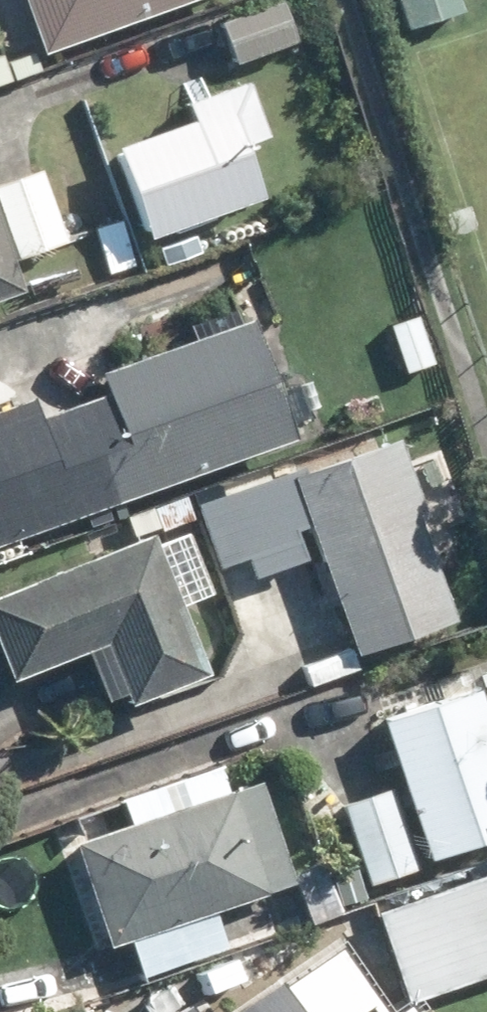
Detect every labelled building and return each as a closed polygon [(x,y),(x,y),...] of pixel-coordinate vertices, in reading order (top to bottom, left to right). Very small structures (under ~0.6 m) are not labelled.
[(45,53),(194,0),(25,0),(45,53)] [(407,30),(464,12),(461,0),(397,0),(407,30)] [(286,3),(226,26),(239,63),(299,42),(286,3)] [(34,53),(9,63),(16,81),(41,71),(34,53)] [(0,58),(0,85),(9,82),(0,58)] [(250,82),(187,105),(193,121),(121,147),(153,237),(269,196),(254,153),(259,142),(269,137),(250,82)] [(0,187),(0,201),(20,260),(67,243),(42,173),(0,187)] [(469,206),(446,214),(454,237),(477,230),(469,206)] [(24,291),(0,222),(0,299),(24,291)] [(105,374),(113,395),(76,408),(111,506),(297,438),(291,425),(309,418),(298,386),(281,392),(255,321),(241,325),(236,310),(192,325),(197,340),(105,374)] [(418,319),(393,327),(408,374),(434,365),(418,319)] [(111,506),(76,408),(42,420),(34,400),(0,412),(0,546),(111,506)] [(419,514),(427,511),(402,441),(303,477),(300,469),(201,505),(224,568),(254,558),(261,577),(311,559),(299,527),(311,523),(359,656),(458,621),(419,514)] [(186,498),(155,510),(163,532),(194,519),(186,498)] [(100,634),(123,697),(198,667),(145,530),(0,588),(0,656),(5,670),(100,634)] [(432,859),(486,841),(481,826),(486,824),(486,713),(480,691),(445,703),(438,682),(383,700),(390,719),(384,722),(432,859)] [(261,781),(76,843),(111,948),(296,886),(261,781)] [(420,869),(391,790),(345,807),(374,886),(420,869)] [(376,915),(407,1005),(486,978),(486,877),(376,915)] [(284,982),(241,1011),(305,1011),(284,982)] [(342,992),(312,1011),(356,1011),(342,992)]
